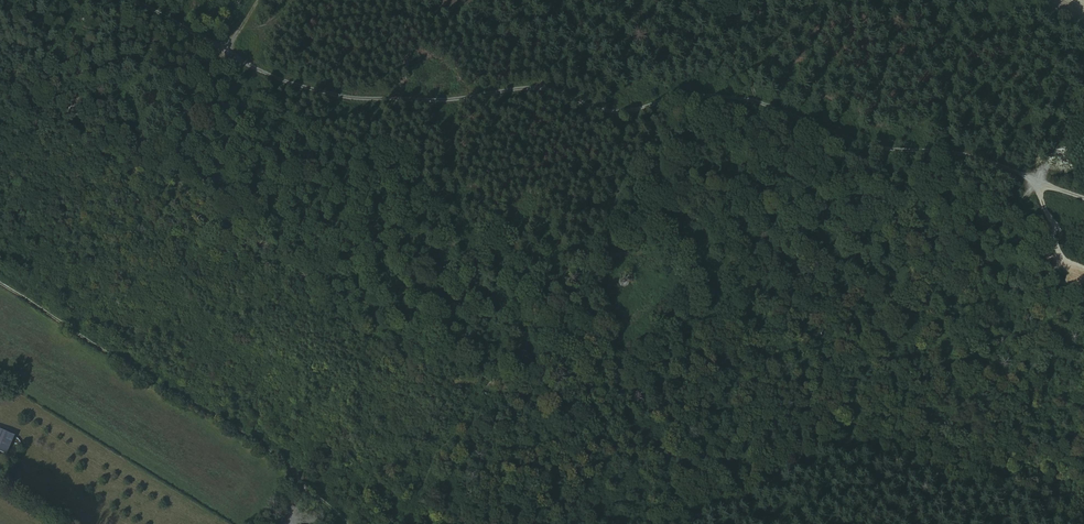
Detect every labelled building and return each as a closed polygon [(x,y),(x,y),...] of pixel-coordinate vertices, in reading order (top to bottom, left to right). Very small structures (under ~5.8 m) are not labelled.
[(0,429),(0,451),(8,433),(0,429)]
